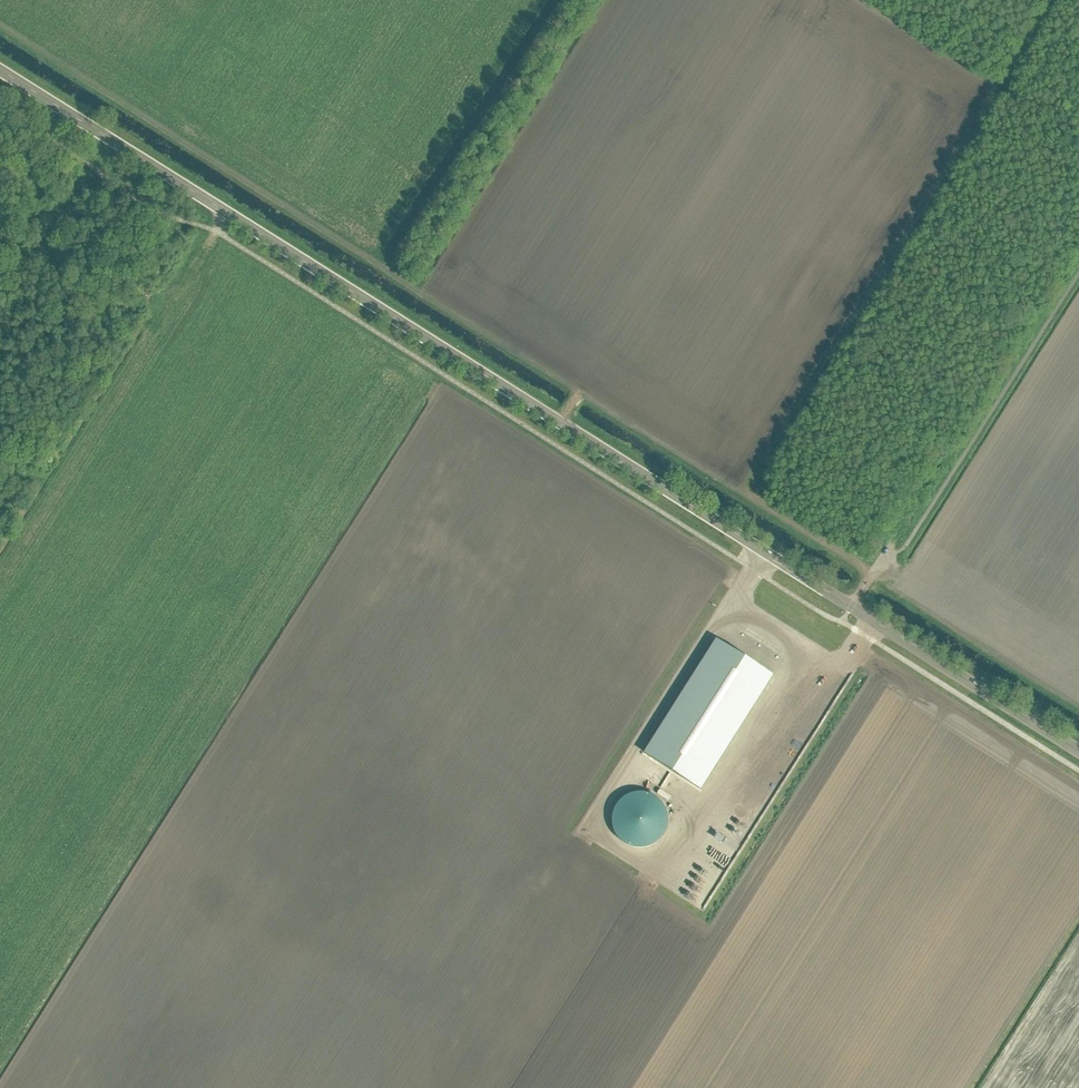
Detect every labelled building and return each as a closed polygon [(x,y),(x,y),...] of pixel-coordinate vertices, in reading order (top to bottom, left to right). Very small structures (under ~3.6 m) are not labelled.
[(698,519),(694,530),(705,534),(709,523),(698,519)] [(715,639),(643,752),(700,788),(772,675),(715,639)] [(637,792),(633,793),(629,794),(625,796),(621,799),(618,802),(615,806),(613,810),(612,814),(611,817),(611,821),(611,826),(612,830),(614,834),(617,838),(619,841),(623,844),(627,846),(631,848),(635,849),(640,849),(644,849),(648,848),(653,846),(656,844),(660,841),(663,837),(665,834),(667,830),(668,825),(668,821),(668,816),(666,812),(665,808),(662,804),(659,800),(656,798),(652,795),(648,794),(644,793),(639,792),(637,792)]
